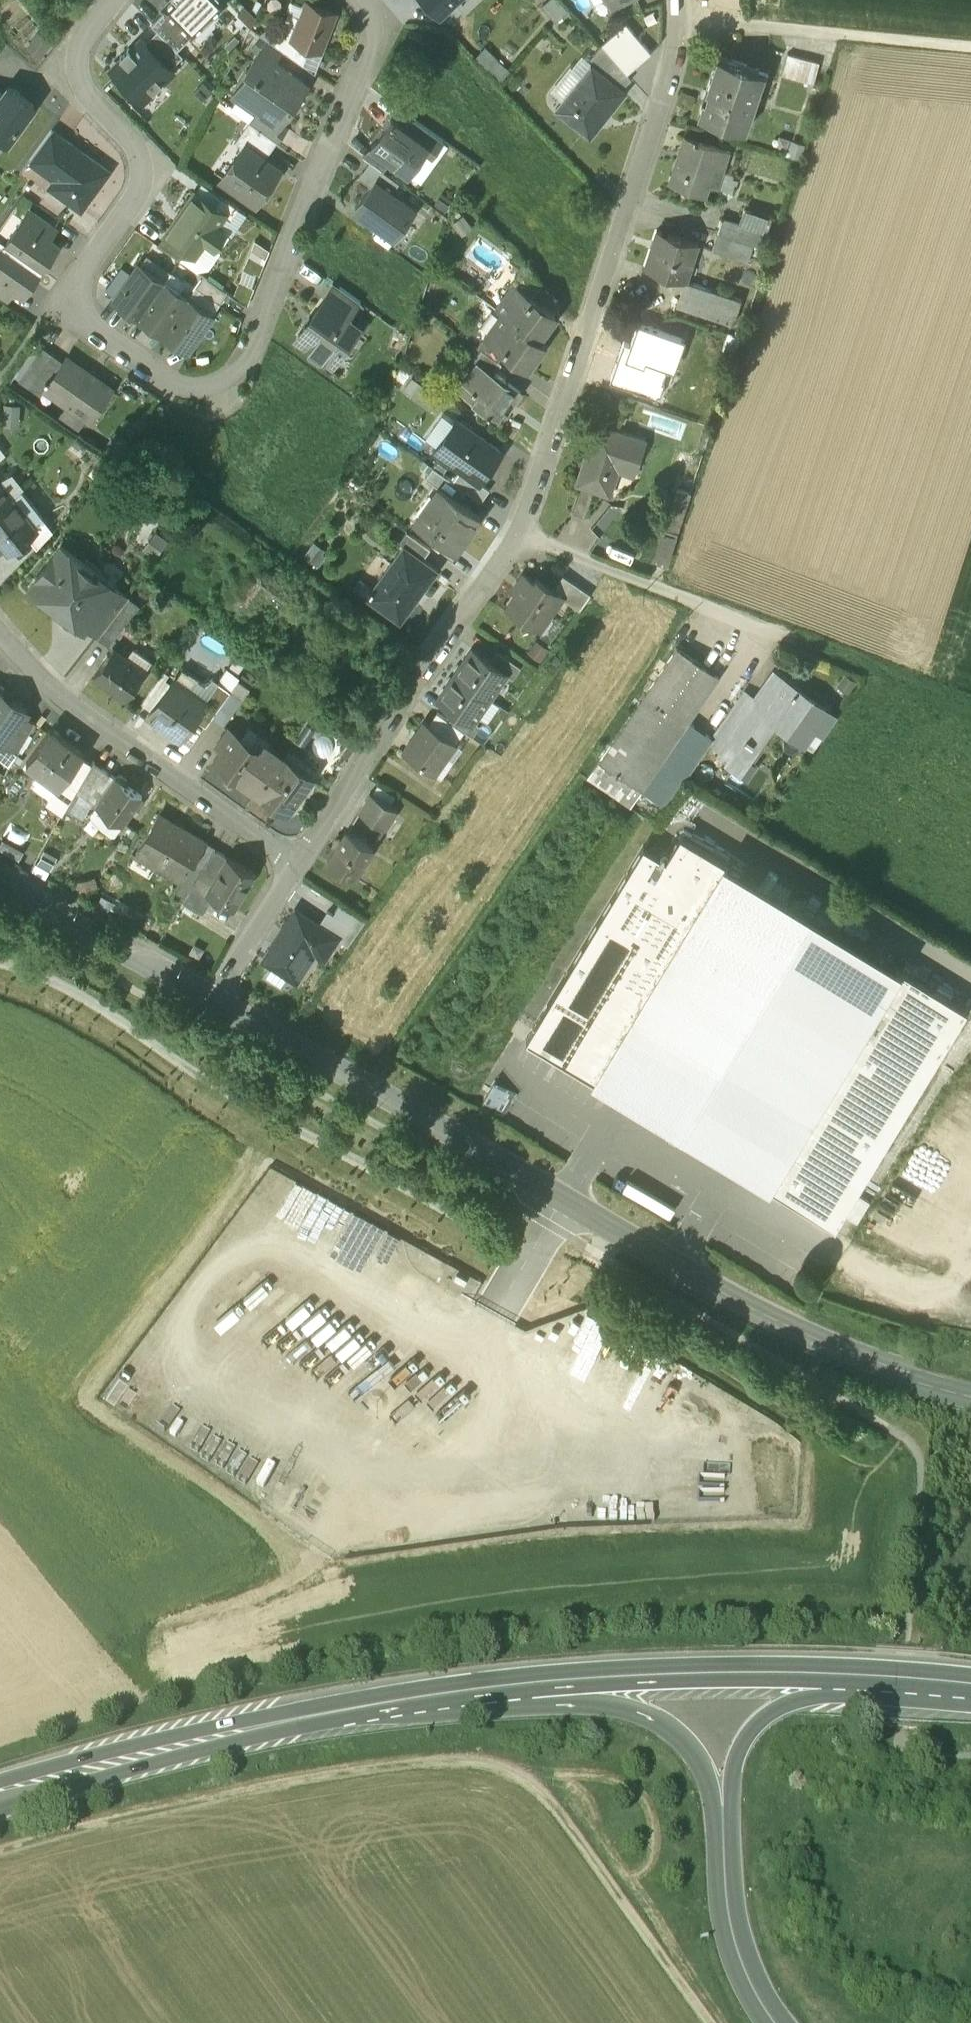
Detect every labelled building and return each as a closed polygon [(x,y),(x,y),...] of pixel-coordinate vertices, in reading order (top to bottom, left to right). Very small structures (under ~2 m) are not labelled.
[(163,8),(166,10),(191,36),(225,2),(223,0),(171,0),(163,8)] [(440,14),(454,1),(455,0),(427,0),(440,14)] [(454,1),(465,13),(479,0),(455,0),(454,1)] [(556,21),(567,11),(558,0),(549,0),(542,6),(556,21)] [(612,9),(631,0),(608,0),(612,9)] [(293,38),(292,39),(310,46),(320,50),(334,13),(307,2),(301,17),(293,38)] [(191,36),(166,10),(152,24),(157,30),(177,50),(191,36)] [(288,13),(280,33),(293,38),(301,17),(289,12),(288,13)] [(38,25),(26,46),(48,58),(60,37),(38,25)] [(602,46),(626,74),(651,52),(627,25),(602,46)] [(144,43),(170,68),(183,55),(177,50),(157,30),(144,43)] [(280,33),(279,33),(274,45),(282,51),(303,65),(310,46),(292,39),(293,38),(280,33)] [(274,45),(261,36),(252,48),(259,53),(260,52),(274,62),(282,51),(274,45)] [(111,69),(143,101),(173,72),(170,68),(144,43),(141,40),(131,50),(129,48),(120,57),(122,58),(111,69)] [(490,46),(481,56),(503,76),(512,67),(490,46)] [(591,66),(599,72),(621,90),(632,80),(626,74),(602,46),(586,63),(591,66)] [(274,62),(260,52),(259,53),(231,93),(258,111),(279,126),(279,125),(307,85),(274,62)] [(819,63),(787,55),(782,75),(813,84),(819,63)] [(759,71),(717,57),(697,116),(745,131),(753,107),(747,105),(759,71)] [(591,66),(556,110),(589,137),(625,93),(621,90),(599,72),(591,66)] [(0,99),(0,137),(7,142),(34,105),(19,95),(20,92),(14,88),(12,89),(8,86),(2,95),(3,95),(0,99)] [(279,126),(258,111),(250,123),(277,142),(286,129),(279,125),(279,126)] [(407,130),(391,119),(371,147),(390,160),(408,173),(426,148),(428,145),(407,130)] [(443,140),(414,119),(407,130),(428,145),(426,148),(434,154),(443,140)] [(250,123),(249,122),(235,142),(244,148),(245,146),(264,160),(277,142),(250,123)] [(51,130),(29,161),(44,172),(67,141),(51,130)] [(728,151),(685,137),(669,185),(703,196),(712,168),(721,171),(728,151)] [(83,153),(79,153),(74,149),(73,146),(67,141),(44,172),(55,179),(49,187),(81,210),(109,171),(83,153)] [(244,148),(222,179),(256,203),(279,170),(264,160),(245,146),(244,148)] [(390,160),(371,147),(363,157),(370,162),(383,171),(390,160)] [(383,171),(370,162),(359,178),(372,187),(375,183),(391,194),(399,183),(383,171)] [(372,187),(356,209),(395,236),(414,210),(391,194),(375,183),(372,187)] [(194,191),(165,233),(187,249),(196,256),(206,242),(214,247),(225,231),(219,227),(227,216),(227,214),(214,205),(194,191)] [(238,208),(221,195),(214,205),(227,214),(227,216),(231,219),(238,208)] [(771,219),(744,210),(739,225),(762,233),(763,231),(768,232),(771,219)] [(55,229),(32,213),(25,224),(48,240),(55,229)] [(739,225),(721,220),(717,234),(753,246),(759,247),(763,233),(739,225)] [(25,224),(22,221),(5,245),(40,270),(57,246),(48,240),(25,224)] [(698,243),(657,230),(645,268),(684,281),(686,281),(692,262),(687,261),(692,244),(697,245),(698,243)] [(187,249),(165,233),(157,244),(180,259),(187,249)] [(753,246),(717,234),(712,248),(713,250),(748,262),(753,246)] [(254,240),(239,299),(256,303),(272,245),(254,240)] [(5,245),(0,253),(0,278),(15,288),(23,294),(40,270),(5,245)] [(170,272),(146,256),(140,265),(164,282),(170,272)] [(140,265),(114,302),(139,318),(164,282),(140,265)] [(544,286),(526,267),(516,280),(536,295),(544,286)] [(120,269),(106,289),(116,296),(130,276),(120,269)] [(228,293),(204,276),(195,288),(219,305),(228,293)] [(0,278),(0,293),(7,299),(15,288),(0,278)] [(686,281),(684,281),(676,305),(733,324),(741,300),(686,281)] [(164,282),(139,318),(162,335),(188,298),(164,282)] [(555,316),(514,286),(497,310),(503,314),(486,338),(485,337),(484,338),(505,352),(527,368),(545,344),(538,339),(555,316)] [(361,302),(340,287),(328,304),(349,319),(361,302)] [(188,298),(162,335),(187,352),(212,315),(188,298)] [(325,302),(307,327),(305,325),(296,338),(310,348),(310,349),(311,355),(319,361),(325,360),(332,350),(340,355),(360,327),(328,304),(325,302)] [(681,339),(638,324),(630,347),(624,345),(612,378),(634,386),(633,390),(656,398),(657,394),(659,395),(663,384),(661,384),(663,380),(641,372),(645,361),(670,370),(681,339)] [(505,352),(484,338),(478,348),(482,350),(498,362),(505,352)] [(42,348),(19,381),(29,388),(52,355),(42,348)] [(498,362),(482,350),(474,361),(479,365),(480,364),(494,374),(501,364),(498,362)] [(52,355),(29,388),(41,397),(45,390),(63,363),(52,355)] [(112,390),(66,358),(63,363),(45,390),(90,421),(112,390)] [(494,374),(480,364),(479,365),(459,393),(487,414),(486,415),(491,419),(492,417),(498,421),(511,403),(513,403),(520,393),(494,374)] [(414,395),(436,411),(446,396),(425,380),(414,395)] [(22,424),(23,403),(9,403),(7,424),(22,424)] [(480,483),(502,453),(456,420),(434,451),(460,469),(480,483)] [(602,425),(593,451),(588,450),(576,485),(609,496),(618,471),(633,476),(646,440),(602,425)] [(0,464),(0,483),(11,497),(20,490),(0,464)] [(451,481),(433,468),(425,479),(439,489),(440,488),(460,502),(467,492),(451,481)] [(480,483),(460,469),(451,481),(467,492),(481,503),(490,491),(480,483)] [(11,497),(0,483),(0,506),(11,497)] [(460,502),(440,488),(439,489),(444,493),(420,526),(415,522),(414,524),(455,553),(481,517),(460,502)] [(44,520),(20,490),(11,497),(35,527),(44,520)] [(678,490),(665,530),(678,534),(691,494),(678,490)] [(0,506),(0,541),(8,551),(27,537),(36,529),(35,527),(11,497),(0,506)] [(250,535),(201,499),(191,513),(241,548),(250,535)] [(36,529),(27,537),(36,548),(52,531),(44,520),(35,527),(36,529)] [(149,548),(161,555),(173,536),(160,529),(149,548)] [(430,550),(407,533),(398,546),(402,549),(403,548),(422,562),(430,550)] [(93,571),(60,546),(29,587),(85,629),(88,625),(116,588),(93,571)] [(402,549),(367,598),(399,622),(436,572),(422,562),(403,548),(402,549)] [(308,595),(258,559),(229,600),(252,616),(267,596),(293,616),(308,595)] [(552,591),(536,580),(534,584),(522,576),(518,582),(523,585),(507,607),(536,627),(544,614),(549,617),(561,599),(562,598),(552,591)] [(591,596),(563,576),(552,591),(562,598),(561,599),(579,612),(591,596)] [(116,588),(88,625),(99,634),(127,597),(116,588)] [(99,634),(96,638),(108,647),(139,605),(127,597),(99,634)] [(676,648),(588,778),(632,807),(643,790),(655,798),(677,766),(688,774),(712,740),(688,722),(719,677),(676,648)] [(145,671),(113,649),(93,676),(125,699),(145,671)] [(490,662),(473,649),(455,674),(490,699),(506,674),(507,673),(490,662)] [(520,667),(498,651),(490,662),(507,673),(506,674),(512,679),(520,667)] [(238,680),(226,671),(218,682),(230,691),(238,680)] [(490,699),(455,674),(438,699),(456,712),(473,723),(474,722),(490,699)] [(755,700),(728,739),(740,747),(745,741),(752,746),(771,720),(803,742),(826,710),(797,690),(796,691),(772,675),(755,700)] [(250,689),(238,680),(230,691),(211,718),(223,726),(250,689)] [(218,682),(205,701),(206,702),(194,718),(205,726),(211,718),(230,691),(218,682)] [(169,684),(148,714),(180,737),(194,718),(206,702),(205,701),(185,687),(181,692),(169,684)] [(0,692),(0,742),(3,744),(25,714),(27,711),(12,701),(14,699),(13,696),(8,693),(5,693),(4,695),(0,692)] [(744,693),(718,731),(728,739),(755,700),(744,693)] [(347,725),(319,705),(311,717),(338,737),(347,725)] [(473,723),(456,712),(449,721),(463,731),(472,737),(480,726),(474,722),(473,723)] [(449,721),(437,713),(430,723),(456,742),(463,731),(449,721)] [(25,714),(4,744),(17,754),(35,722),(25,714)] [(430,723),(425,720),(403,752),(435,774),(457,743),(456,742),(430,723)] [(314,749),(325,739),(313,726),(302,736),(314,749)] [(263,752),(228,728),(217,743),(223,747),(213,761),(258,792),(283,756),(267,745),(263,752)] [(83,753),(51,730),(26,763),(42,775),(45,771),(61,782),(58,786),(59,787),(63,781),(83,753)] [(283,756),(258,792),(287,812),(312,776),(283,756)] [(109,773),(93,761),(76,791),(89,800),(109,773)] [(142,797),(109,773),(89,800),(123,824),(142,797)] [(59,787),(47,804),(62,815),(76,791),(63,781),(59,787)] [(398,809),(371,792),(359,812),(386,828),(398,809)] [(205,841),(159,814),(136,855),(180,880),(181,881),(205,841)] [(373,848),(345,831),(340,840),(336,837),(332,844),(336,846),(327,861),(354,878),(373,848)] [(594,1080),(726,863),(680,835),(667,857),(644,843),(526,1039),(594,1080)] [(205,841),(181,881),(180,880),(171,895),(183,901),(191,888),(203,869),(214,850),(215,847),(205,841)] [(36,866),(48,876),(63,857),(51,847),(36,866)] [(227,857),(214,850),(203,869),(216,876),(227,857)] [(255,874),(228,857),(227,857),(216,876),(206,892),(214,897),(212,900),(219,905),(222,901),(233,909),(255,874)] [(726,863),(594,1080),(834,1225),(966,1007),(726,863)] [(811,871),(798,863),(792,872),(805,881),(811,871)] [(216,876),(203,869),(191,888),(204,896),(206,892),(216,876)] [(204,896),(191,888),(183,901),(204,914),(212,900),(214,897),(206,892),(204,896)] [(327,911),(317,926),(337,938),(349,945),(358,930),(327,911)] [(317,926),(296,912),(266,961),(297,981),(315,952),(324,958),(337,938),(317,926)]
